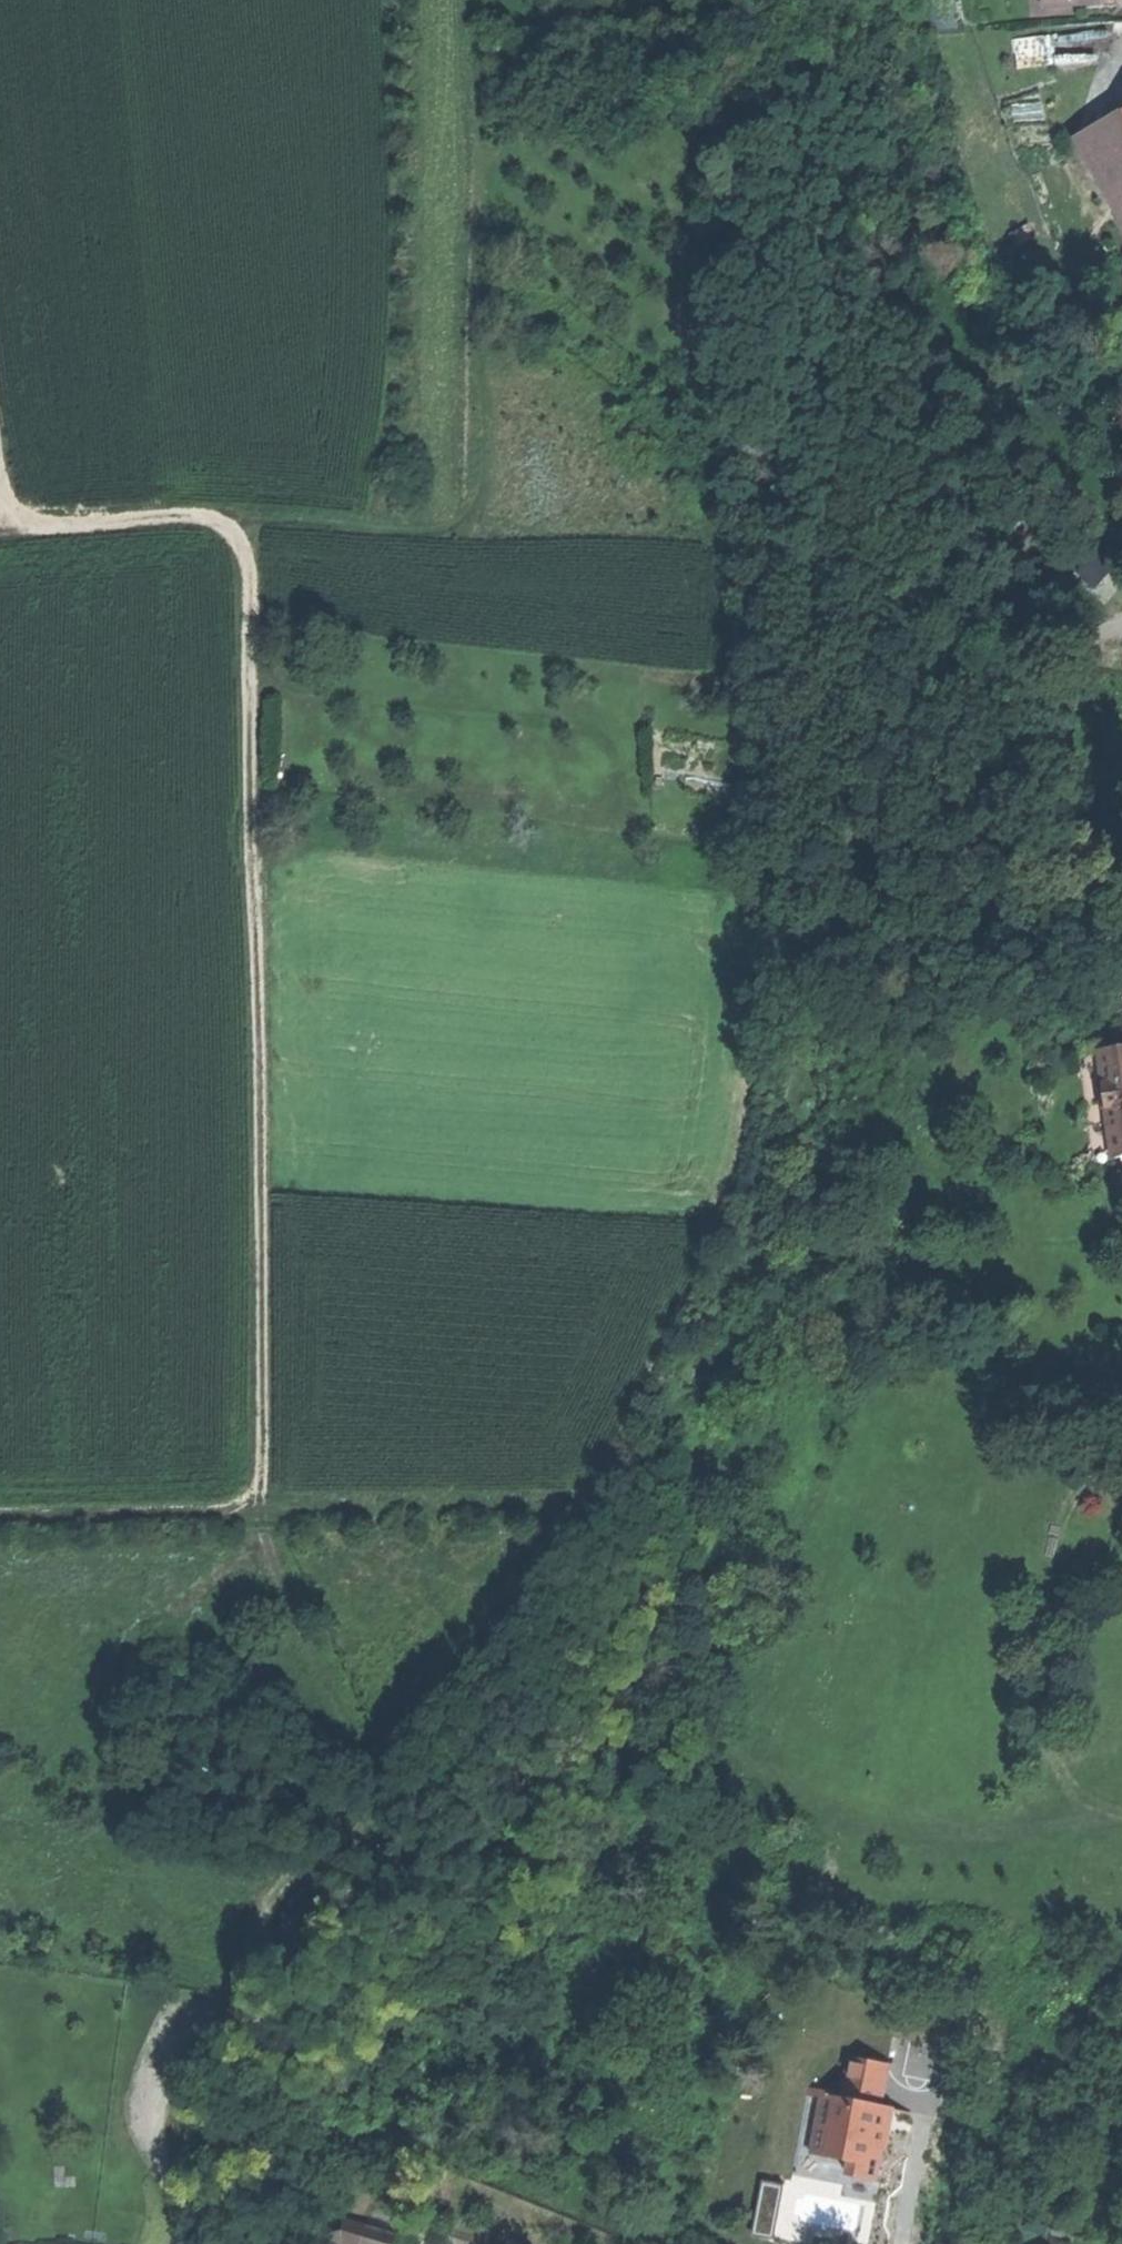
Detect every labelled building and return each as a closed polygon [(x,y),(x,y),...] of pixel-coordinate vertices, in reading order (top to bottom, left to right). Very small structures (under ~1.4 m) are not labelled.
[(1073,138),(1121,229),(1121,112),(1073,138)] [(1121,1048),(1099,1051),(1113,1160),(1121,1157),(1121,1048)] [(886,2064),(849,2058),(842,2099),(822,2095),(812,2152),(851,2159),(848,2175),(875,2179),(880,2147),(883,2148),(885,2140),(887,2130),(881,2129),(885,2108),(878,2106),(886,2064)] [(890,2109),(885,2108),(881,2129),(887,2130),(890,2109)] [(751,2232),(772,2236),(784,2183),(762,2178),(751,2232)] [(361,2243),(396,2243),(399,2237),(367,2227),(361,2243)]
